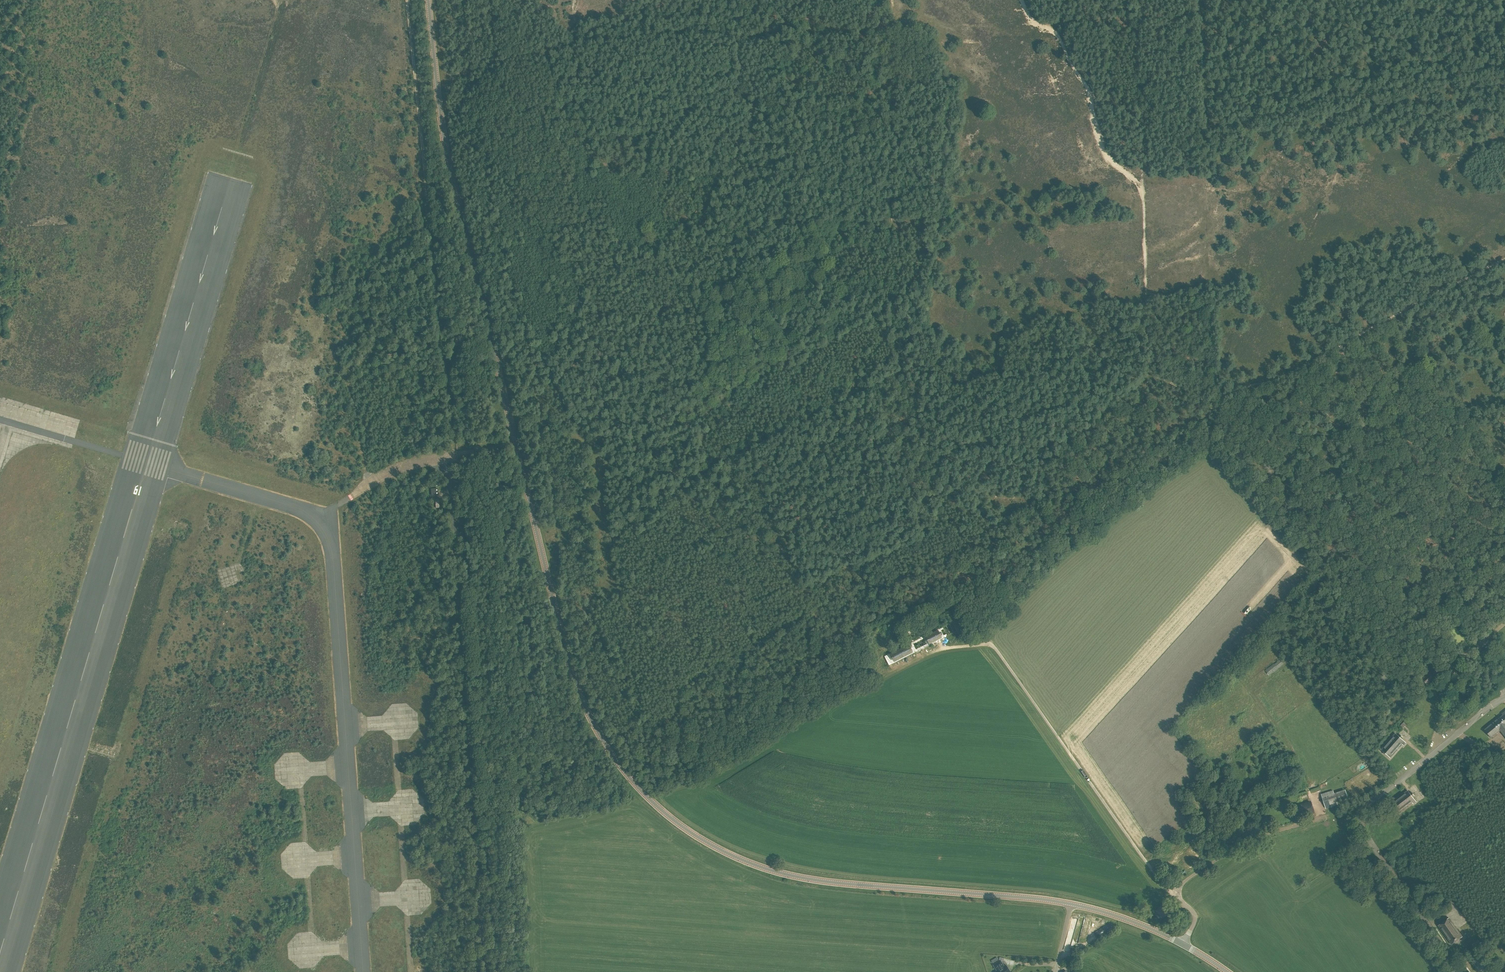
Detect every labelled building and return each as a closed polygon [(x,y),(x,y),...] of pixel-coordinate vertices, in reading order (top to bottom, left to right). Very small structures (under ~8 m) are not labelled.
[(961,619),(891,653),(895,661),(957,631),(959,635),(967,631),(961,619)] [(878,634),(871,637),(874,645),(877,644),(879,651),(886,648),(883,641),(881,642),(878,634)] [(1489,645),(1480,653),(1484,658),(1493,650),(1489,645)] [(1279,659),(1274,663),(1278,668),(1283,664),(1279,659)] [(1434,669),(1423,680),(1427,684),(1443,670),(1438,665),(1435,662),(1431,665),(1434,669)] [(1274,663),(1265,671),(1269,675),(1273,672),(1274,673),(1278,669),(1278,668),(1274,663)] [(1484,730),(1491,738),(1501,731),(1504,736),(1504,711),(1502,714),(1503,715),(1484,730)] [(1395,733),(1381,749),(1390,757),(1402,744),(1403,745),(1406,742),(1402,738),(1403,737),(1400,734),(1398,735),(1395,733)] [(1333,790),(1322,794),(1326,808),(1338,805),(1337,802),(1348,798),(1345,789),(1334,793),(1333,790)] [(1407,791),(1390,803),(1397,814),(1412,803),(1413,804),(1416,802),(1412,798),(1414,796),(1412,793),(1410,794),(1407,791)] [(1310,801),(1294,807),(1298,818),(1313,812),(1310,801)] [(1173,854),(1188,847),(1186,842),(1171,849),(1173,854)] [(1188,863),(1180,866),(1183,874),(1194,869),(1193,865),(1189,866),(1188,863)] [(1163,905),(1155,910),(1162,918),(1169,913),(1163,905)] [(1449,918),(1438,926),(1451,945),(1462,937),(1449,918)] [(1471,959),(1479,971),(1480,971),(1481,971),(1485,970),(1484,968),(1486,966),(1478,954),(1471,959)] [(1003,965),(1000,961),(993,965),(997,971),(996,971),(1010,971),(1006,965),(1004,967),(1003,965)]
